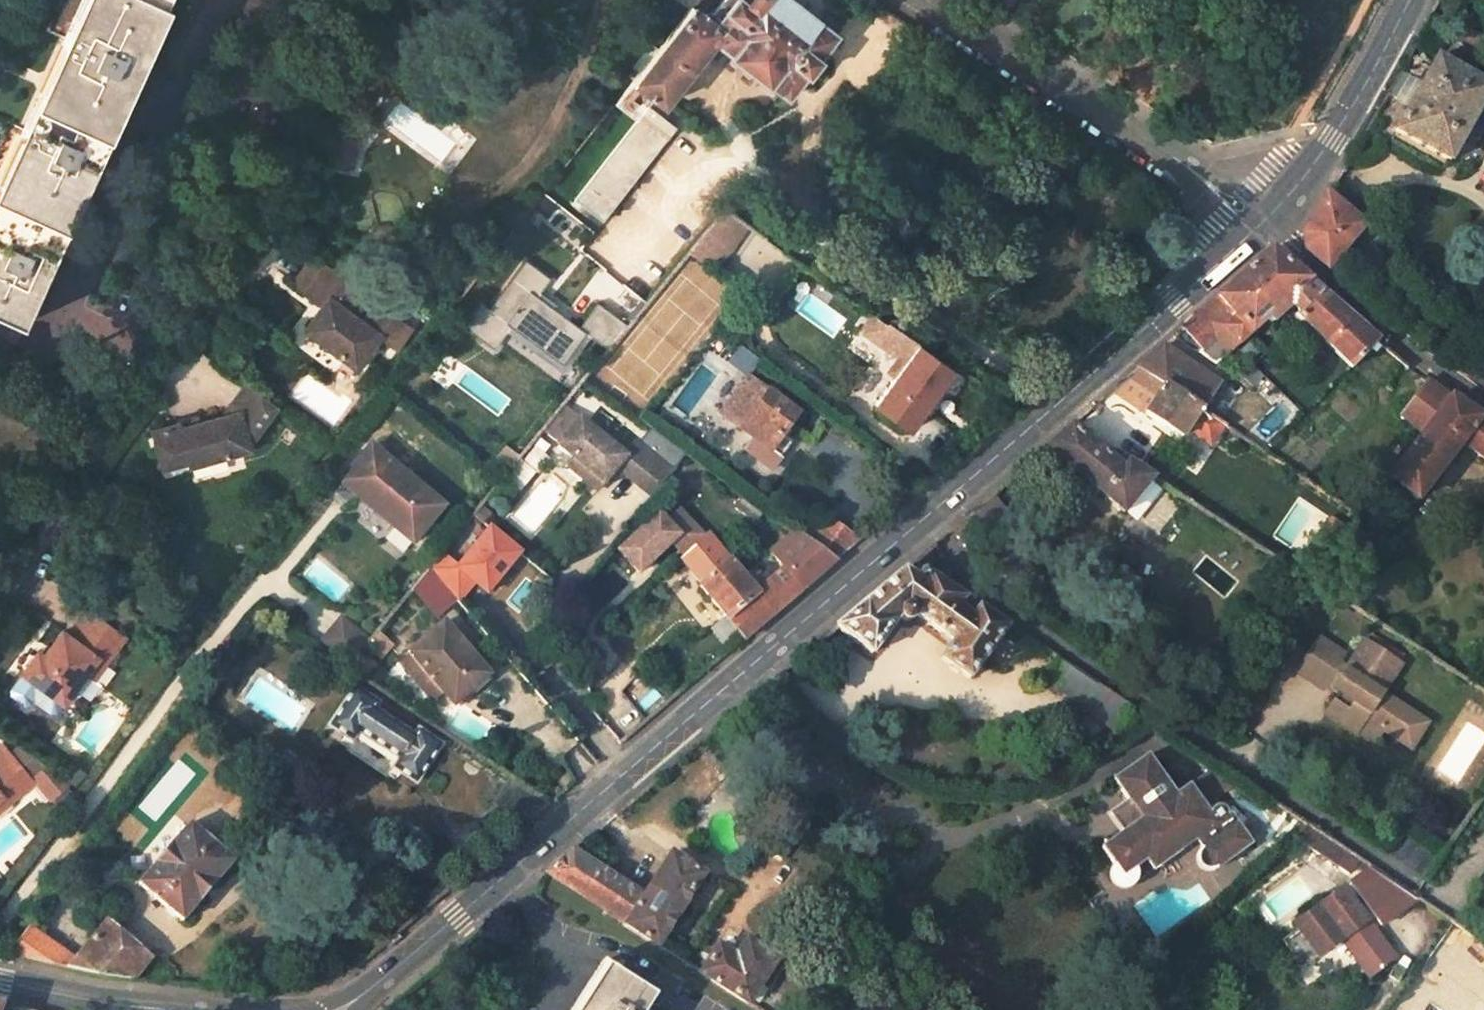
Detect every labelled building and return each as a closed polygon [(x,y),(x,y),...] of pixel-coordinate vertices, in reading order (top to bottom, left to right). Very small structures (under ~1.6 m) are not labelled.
[(42,111),(35,108),(18,146),(25,150),(0,205),(0,315),(18,323),(166,4),(161,1),(162,0),(92,0),(84,18),(78,15),(60,54),(66,58),(42,111)] [(789,0),(718,0),(705,16),(691,5),(632,79),(655,96),(664,103),(713,41),(731,54),(729,58),(767,87),(769,84),(787,98),(805,75),(808,77),(821,61),(817,58),(835,36),(789,0)] [(1483,56),(1483,39),(1459,27),(1452,41),(1483,56)] [(1436,58),(1394,130),(1450,162),(1483,102),(1483,85),(1477,82),(1483,69),(1482,63),(1465,55),(1458,59),(1454,67),(1436,58)] [(602,221),(675,129),(647,107),(655,96),(632,79),(613,104),(635,121),(574,199),(602,221)] [(349,172),(356,143),(334,136),(327,166),(349,172)] [(1323,259),(1361,226),(1327,195),(1306,231),(1309,246),(1323,259)] [(725,207),(688,253),(715,274),(750,225),(725,207)] [(1269,252),(1218,298),(1250,334),(1252,336),(1265,323),(1272,329),(1289,312),(1298,319),(1294,323),(1353,372),(1379,341),(1269,252)] [(503,333),(553,375),(587,335),(536,292),(547,278),(523,258),(465,326),(491,348),(503,333)] [(356,298),(358,296),(311,261),(294,286),(309,296),(307,299),(322,310),(303,336),(354,373),(378,339),(394,351),(409,332),(374,306),(372,309),(356,298)] [(1218,298),(1180,331),(1201,350),(1197,354),(1215,366),(1227,357),(1250,334),(1218,298)] [(905,362),(895,376),(876,403),(909,427),(952,366),(889,322),(882,319),(876,315),(865,332),(898,356),(905,362)] [(1138,369),(1201,409),(1218,384),(1161,348),(1138,369)] [(895,376),(905,362),(898,356),(888,371),(895,376)] [(1142,414),(1180,439),(1186,429),(1210,444),(1224,424),(1201,409),(1138,369),(1127,379),(1154,397),(1142,414)] [(720,414),(752,439),(744,449),(771,469),(790,442),(786,439),(782,436),(787,428),(798,414),(747,378),(720,414)] [(1429,431),(1455,398),(1431,380),(1405,412),(1429,431)] [(256,454),(248,435),(262,428),(280,406),(248,384),(230,409),(235,419),(207,432),(190,441),(186,432),(161,445),(179,482),(204,470),(206,476),(207,476),(256,454)] [(1467,443),(1483,456),(1483,418),(1455,398),(1429,431),(1393,475),(1422,497),(1467,443)] [(562,408),(542,432),(558,445),(578,421),(562,408)] [(685,455),(649,429),(636,445),(634,443),(623,457),(579,420),(578,421),(558,445),(557,446),(574,460),(588,471),(581,479),(596,491),(607,479),(615,468),(620,472),(651,497),(685,455)] [(190,441),(207,432),(204,424),(186,432),(190,441)] [(1154,477),(1115,451),(1109,459),(1072,427),(1046,451),(1126,515),(1154,477)] [(787,428),(782,436),(786,439),(792,431),(787,428)] [(404,475),(371,447),(342,482),(359,495),(362,491),(387,513),(391,508),(397,514),(390,522),(413,541),(443,506),(427,493),(439,479),(416,461),(404,475)] [(505,450),(493,464),(505,475),(517,461),(505,450)] [(517,492),(534,472),(518,459),(517,461),(505,475),(502,480),(517,492)] [(588,471),(574,460),(568,468),(581,479),(588,471)] [(620,472),(615,468),(607,479),(611,483),(620,472)] [(362,491),(359,495),(390,522),(397,514),(391,508),(387,513),(362,491)] [(658,513),(618,551),(638,572),(671,542),(685,557),(707,537),(681,508),(666,522),(658,513)] [(858,541),(827,521),(812,543),(836,560),(858,541)] [(699,586),(743,639),(836,560),(812,543),(795,531),(770,551),(783,567),(754,591),(729,561),(699,586)] [(914,617),(951,642),(939,660),(970,682),(1010,623),(980,603),(974,612),(961,604),(967,595),(926,567),(917,579),(908,573),(855,616),(836,631),(871,656),(895,621),(899,622),(903,622),(910,620),(914,617)] [(455,600),(428,569),(412,590),(437,616),(455,600)] [(61,629),(44,655),(38,651),(35,655),(29,654),(23,662),(26,668),(23,672),(65,701),(86,670),(98,654),(106,660),(124,633),(87,606),(68,634),(61,629)] [(343,618),(323,642),(350,664),(359,654),(370,640),(343,618)] [(473,694),(491,678),(442,622),(397,661),(412,678),(413,678),(433,700),(444,691),(454,702),(469,689),(473,694)] [(1347,653),(1322,637),(1312,652),(1336,668),(1347,653)] [(238,644),(230,639),(222,652),(228,656),(238,644)] [(1384,696),(1404,667),(1400,665),(1387,656),(1367,643),(1356,659),(1342,680),(1355,689),(1349,698),(1342,694),(1330,713),(1360,733),(1367,722),(1383,733),(1399,744),(1416,718),(1384,696)] [(1387,656),(1400,665),(1403,659),(1391,651),(1387,656)] [(1299,671),(1324,688),(1327,684),(1342,694),(1349,698),(1355,689),(1342,680),(1356,659),(1347,653),(1336,668),(1312,652),(1299,671)] [(325,653),(324,653),(319,660),(332,669),(337,662),(325,653)] [(95,676),(106,660),(98,654),(86,670),(95,676)] [(363,679),(373,663),(359,654),(350,664),(347,668),(363,679)] [(790,681),(783,674),(775,682),(781,688),(790,681)] [(378,702),(356,687),(330,725),(354,740),(359,732),(400,758),(394,767),(416,782),(441,743),(419,729),(416,735),(375,708),(378,702)] [(1411,752),(1428,726),(1416,718),(1399,744),(1411,752)] [(1383,733),(1367,722),(1360,733),(1376,743),(1383,733)] [(5,799),(29,778),(28,776),(31,774),(48,794),(65,780),(21,747),(12,755),(4,745),(0,749),(0,794),(5,799)] [(1212,816),(1187,785),(1174,794),(1144,755),(1111,781),(1128,804),(1132,809),(1128,831),(1124,835),(1103,850),(1125,879),(1147,862),(1178,839),(1180,830),(1190,831),(1196,841),(1204,852),(1201,854),(1200,857),(1200,864),(1203,869),(1209,873),(1214,873),(1219,871),(1252,847),(1229,817),(1226,821),(1226,818),(1225,815),(1223,812),(1220,811),(1215,812),(1212,816)] [(1128,831),(1132,809),(1128,804),(1111,816),(1124,835),(1128,831)] [(182,921),(233,861),(191,823),(140,883),(182,921)] [(783,862),(800,837),(782,825),(766,851),(783,862)] [(1178,839),(1147,862),(1154,873),(1196,841),(1190,831),(1180,830),(1178,839)] [(1310,849),(1355,879),(1365,863),(1321,833),(1310,849)] [(546,876),(657,948),(658,948),(704,877),(672,856),(644,898),(574,852),(546,876)] [(1357,885),(1388,929),(1399,921),(1424,902),(1377,870),(1357,885)] [(1307,973),(1347,944),(1366,969),(1375,980),(1399,962),(1348,892),(1300,927),(1304,932),(1286,945),(1307,973)] [(66,968),(134,981),(150,961),(105,923),(74,960),(66,968)] [(7,956),(66,968),(74,960),(28,927),(7,956)] [(1449,927),(1442,941),(1467,954),(1475,940),(1449,927)] [(780,962),(749,942),(738,959),(721,948),(701,976),(750,1008),(780,962)] [(1423,975),(1450,994),(1471,964),(1443,945),(1423,975)] [(134,981),(174,985),(174,975),(150,961),(134,981)] [(652,1000),(604,968),(577,1009),(645,1009),(652,1000)] [(1432,993),(1420,1009),(1457,1009),(1432,993)]
